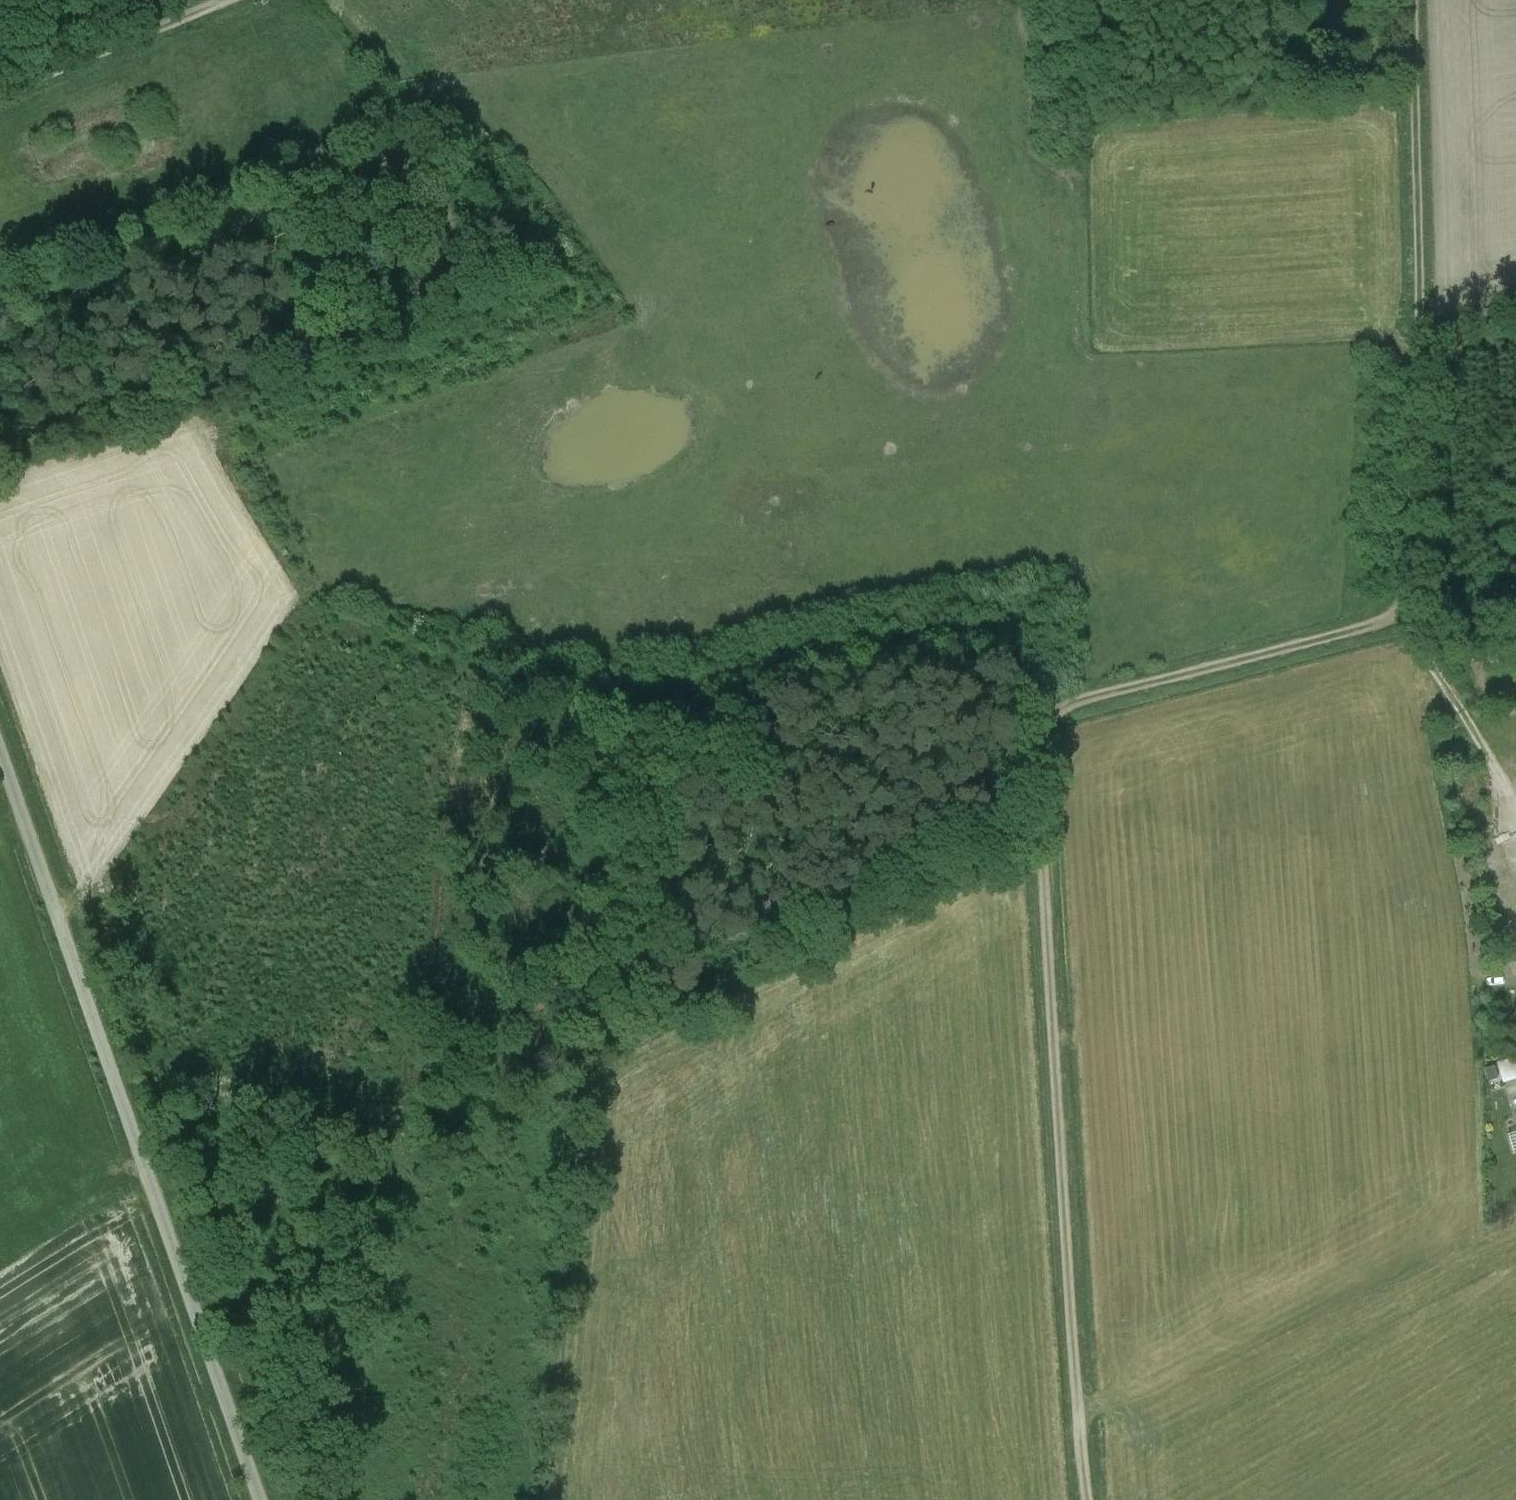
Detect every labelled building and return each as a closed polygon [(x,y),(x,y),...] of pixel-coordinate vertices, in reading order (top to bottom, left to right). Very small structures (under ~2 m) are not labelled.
[(1515,1080),(1515,1059),(1503,1061),(1507,1082),(1515,1080)]
